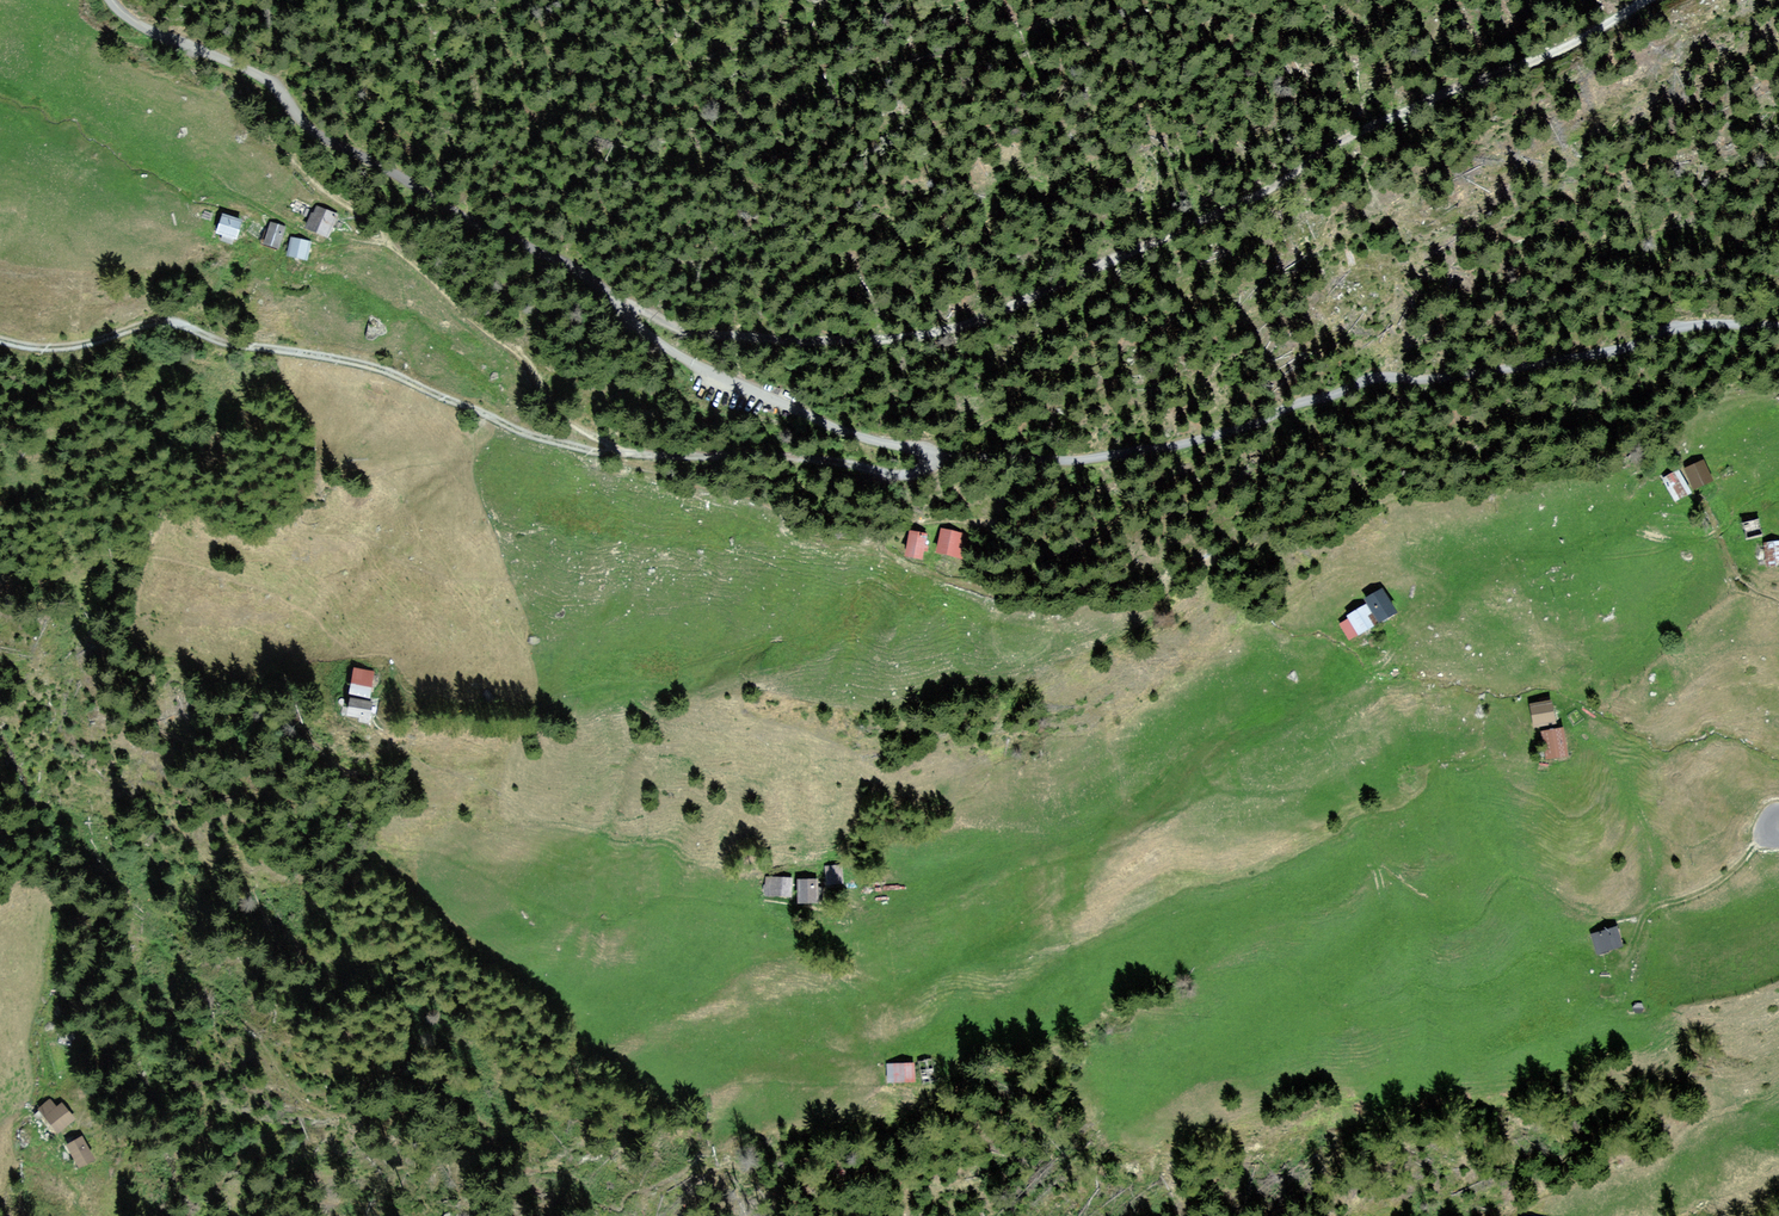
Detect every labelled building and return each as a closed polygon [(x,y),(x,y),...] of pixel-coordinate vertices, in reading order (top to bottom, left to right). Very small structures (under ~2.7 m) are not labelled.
[(336,216),(318,208),(314,216),(312,215),(307,227),(328,236),(336,216)] [(240,223),(224,216),(220,228),(215,226),(214,230),(218,231),(218,232),(224,235),(222,240),(232,244),(240,223)] [(285,227),(272,223),(265,244),(278,247),(285,227)] [(319,245),(293,238),(289,254),(305,258),(316,260),(319,245)] [(1708,460),(1689,469),(1699,490),(1718,481),(1708,460)] [(1696,493),(1681,469),(1666,478),(1681,502),(1696,493)] [(1772,534),(1764,514),(1743,522),(1751,542),(1772,534)] [(968,533),(941,528),(936,552),(963,558),(968,533)] [(927,534),(910,530),(905,554),(922,557),(927,534)] [(1769,542),(1774,568),(1778,567),(1778,540),(1769,542)] [(1398,613),(1383,588),(1364,599),(1379,624),(1398,613)] [(1377,624),(1365,604),(1346,616),(1348,620),(1358,636),(1377,624)] [(1358,636),(1348,620),(1339,625),(1350,641),(1358,636)] [(375,671),(354,667),(350,693),(370,697),(375,671)] [(372,702),(351,698),(347,717),(369,721),(372,702)] [(1551,700),(1530,705),(1534,727),(1555,723),(1551,700)] [(1563,727),(1542,731),(1547,759),(1568,756),(1563,727)] [(9,834),(0,820),(0,840),(9,834)] [(845,865),(828,866),(829,888),(847,887),(845,865)] [(822,877),(801,878),(803,905),(824,904),(822,877)] [(794,878),(773,878),(773,897),(794,897),(794,878)] [(1625,947),(1618,925),(1591,934),(1599,956),(1625,947)] [(932,1058),(918,1060),(921,1083),(935,1082),(932,1058)] [(914,1063),(885,1064),(886,1081),(915,1080),(914,1063)] [(50,1101),(41,1108),(58,1130),(72,1119),(62,1106),(57,1109),(50,1101)] [(91,1158),(81,1140),(69,1145),(79,1165),(91,1158)]
